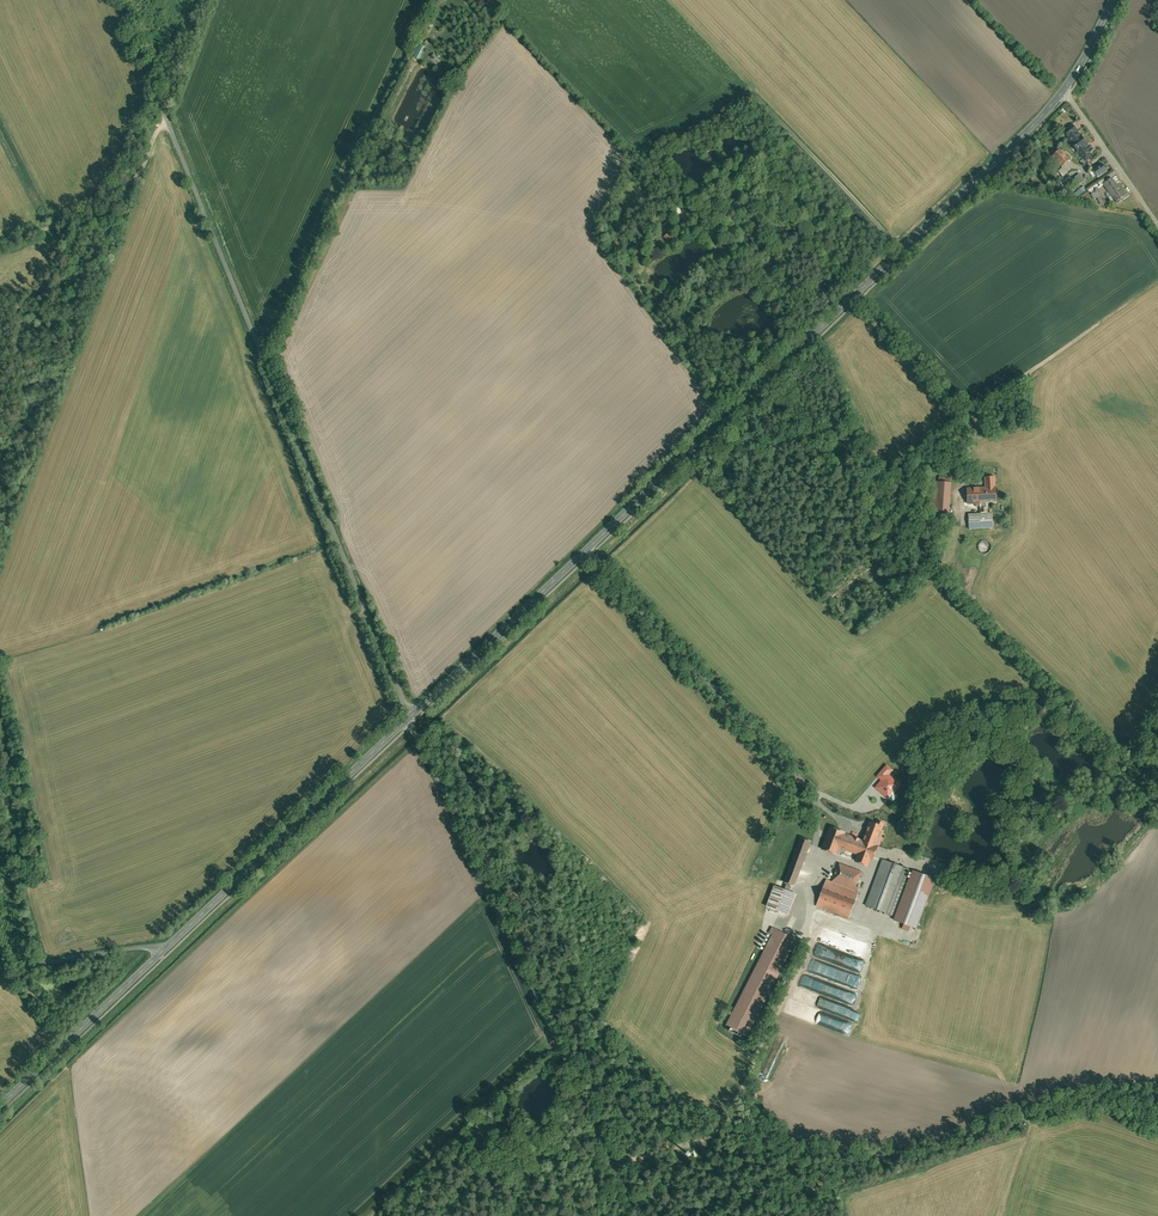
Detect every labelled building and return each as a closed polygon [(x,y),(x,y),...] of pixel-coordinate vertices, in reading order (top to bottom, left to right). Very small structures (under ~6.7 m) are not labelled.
[(423,45),(426,40),(422,37),(418,42),(423,45)] [(1075,124),(1065,131),(1068,134),(1069,133),(1074,141),(1077,146),(1083,141),(1086,138),(1083,134),(1082,135),(1076,128),(1077,127),(1075,124)] [(1083,141),(1077,146),(1085,156),(1087,158),(1092,154),(1083,141)] [(1059,147),(1054,152),(1063,161),(1068,156),(1059,147)] [(707,152),(704,156),(711,161),(715,153),(710,150),(708,153),(707,152)] [(1103,158),(1093,165),(1094,165),(1098,171),(1100,174),(1110,167),(1103,158)] [(1064,163),(1060,168),(1065,173),(1069,168),(1064,163)] [(1072,177),(1074,175),(1070,170),(1060,177),(1064,182),(1072,177)] [(1086,177),(1081,170),(1074,175),(1072,177),(1077,183),(1086,177)] [(1104,180),(1107,178),(1105,175),(1098,180),(1101,183),(1100,183),(1101,184),(1105,181),(1104,180)] [(1124,193),(1112,175),(1107,178),(1104,180),(1105,181),(1117,198),(1124,193)] [(726,180),(730,186),(736,182),(733,176),(726,180)] [(1100,183),(1101,183),(1098,180),(1089,186),(1091,189),(1093,188),(1097,185),(1100,183)] [(1097,185),(1093,188),(1094,190),(1092,191),(1096,196),(1102,192),(1097,185)] [(1074,198),(1086,191),(1084,187),(1072,194),(1074,198)] [(1104,192),(1099,195),(1103,202),(1108,199),(1104,192)] [(680,205),(676,209),(680,214),(685,210),(680,205)] [(987,483),(968,484),(969,501),(981,501),(981,510),(990,509),(989,500),(999,500),(998,483),(996,483),(995,473),(987,474),(987,483)] [(951,510),(953,479),(938,478),(936,509),(951,510)] [(990,509),(981,510),(970,510),(971,526),(995,525),(994,509),(990,509)] [(992,539),(990,538),(988,537),(985,537),(983,538),(981,540),(980,543),(980,545),(982,548),(983,549),(986,550),(988,550),(991,549),(993,547),(994,545),(993,542),(992,539)] [(881,780),(874,788),(892,802),(898,795),(895,793),(901,785),(889,775),(893,770),(886,764),(876,777),(881,780)] [(870,864),(872,857),(875,858),(880,844),(877,843),(884,822),(870,817),(863,838),(846,832),(847,829),(830,823),(822,846),(839,852),(841,846),(858,852),(856,859),(870,864)] [(784,878),(794,882),(810,839),(801,835),(784,878)] [(911,866),(883,856),(867,902),(894,911),(911,866)] [(833,878),(857,887),(864,868),(840,859),(833,878)] [(938,875),(914,866),(895,917),(905,921),(911,923),(918,926),(938,875)] [(827,876),(817,903),(850,915),(860,888),(857,887),(833,878),(827,876)] [(798,891),(775,882),(767,903),(775,906),(790,912),(798,891)] [(748,1034),(798,936),(773,924),(770,931),(773,932),(727,1023),(731,1025),(743,1031),(748,1034)] [(835,942),(837,935),(824,932),(822,939),(835,942)] [(743,1031),(731,1025),(729,1028),(741,1034),(743,1031)]
